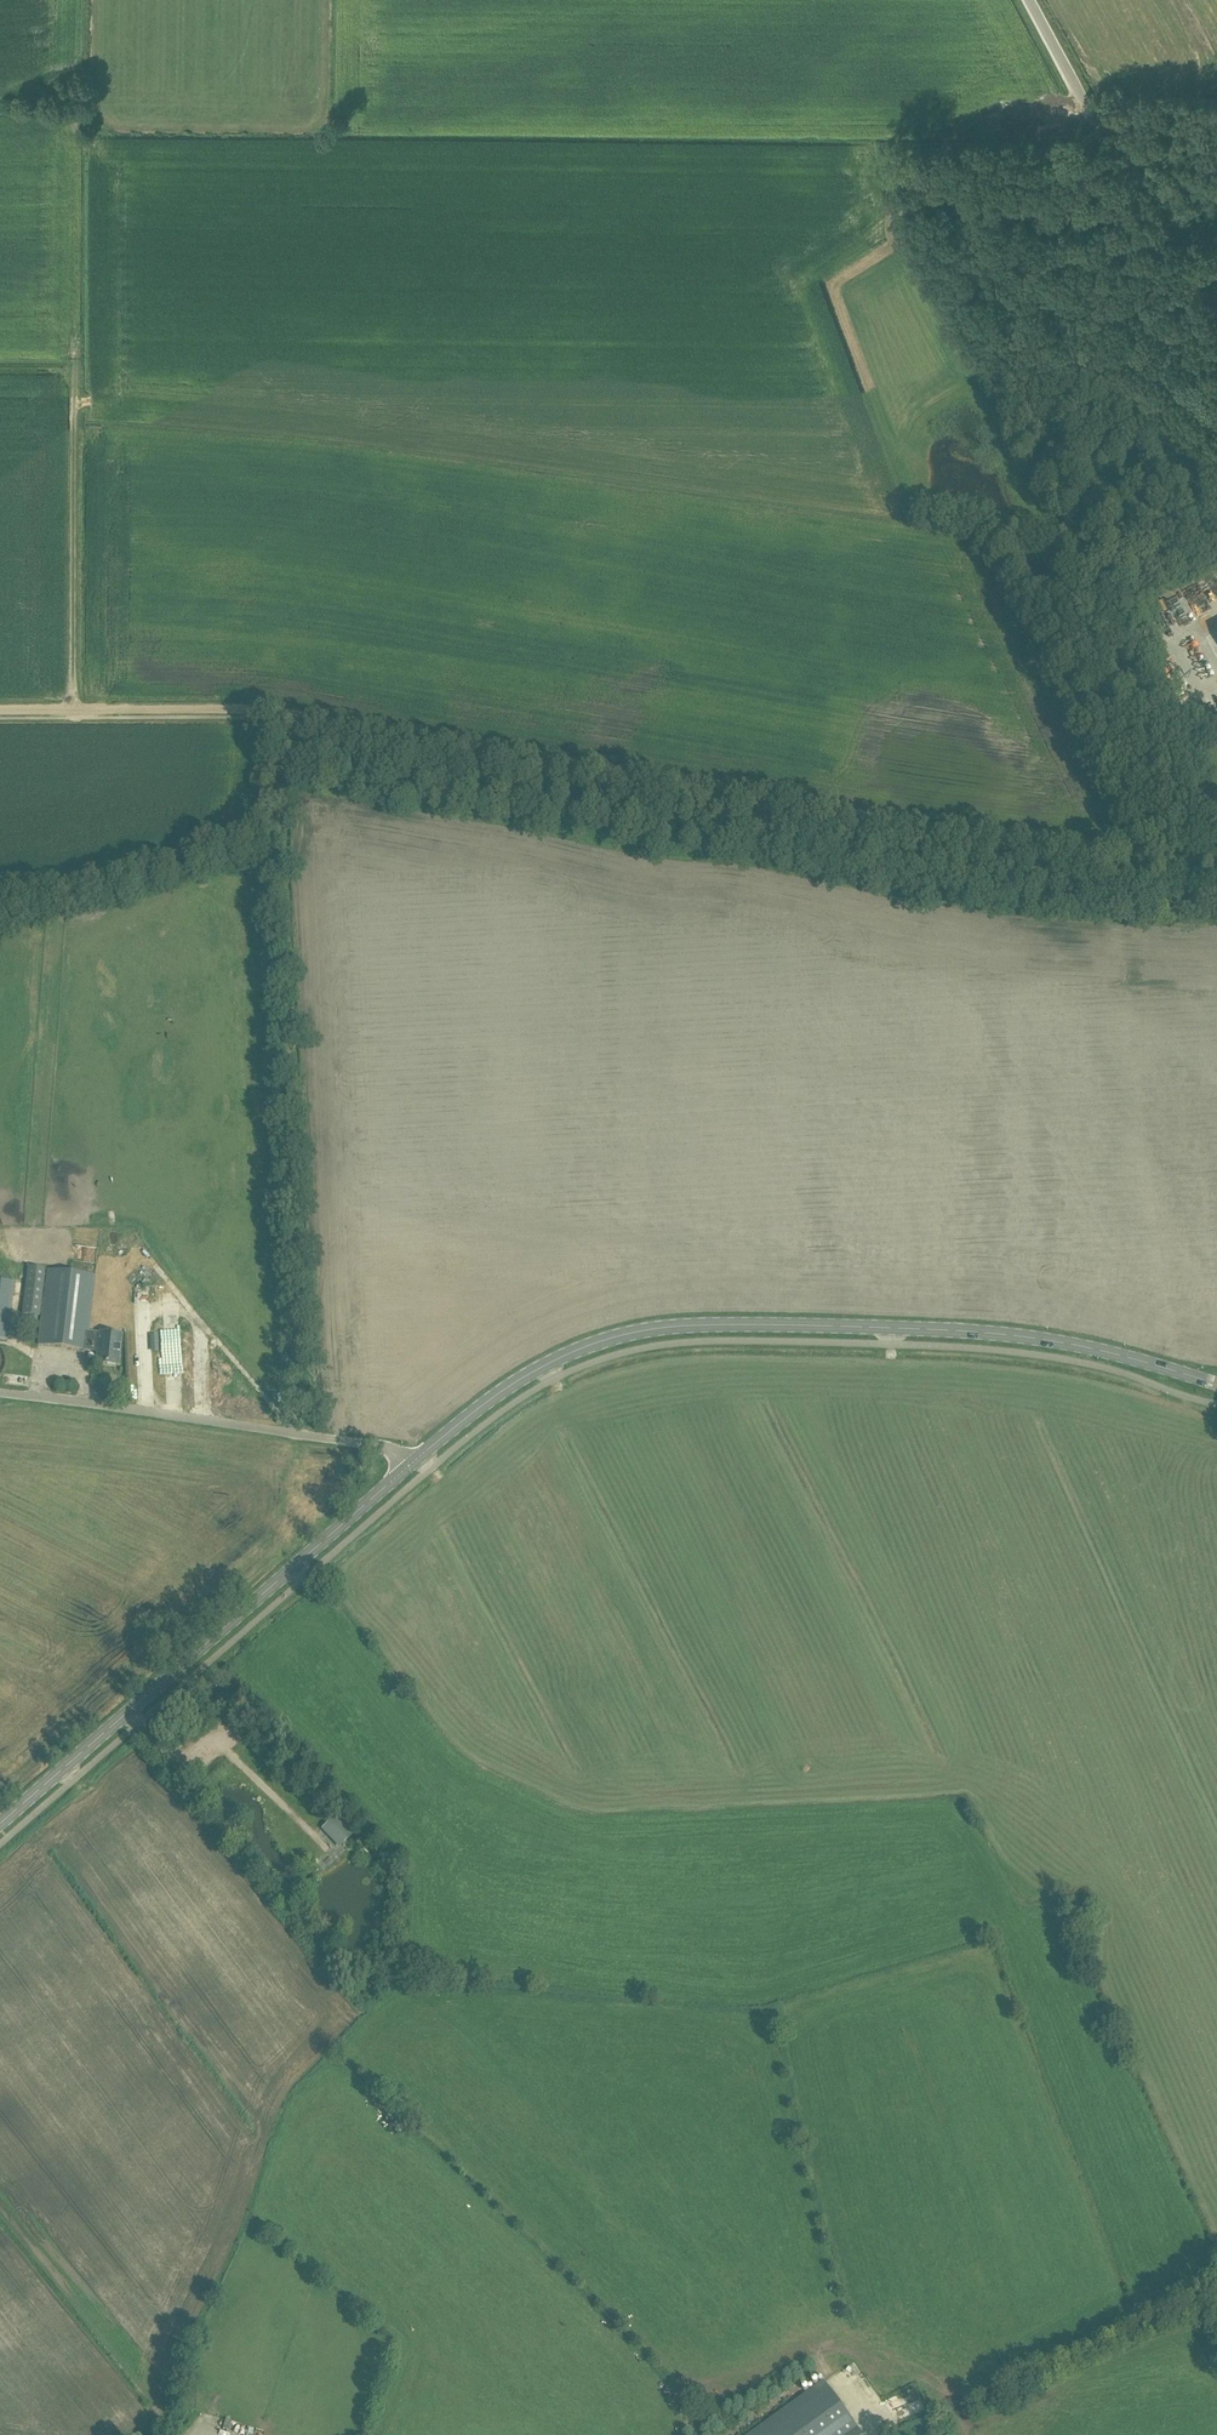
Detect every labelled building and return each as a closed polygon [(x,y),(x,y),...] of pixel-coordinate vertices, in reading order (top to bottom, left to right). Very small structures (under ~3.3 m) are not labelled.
[(27,1267),(21,1313),(39,1315),(44,1269),(27,1267)] [(46,1269),(37,1345),(98,1352),(96,1363),(118,1366),(121,1335),(89,1331),(95,1275),(46,1269)] [(7,1341),(14,1283),(0,1281),(0,1341),(7,1341)] [(214,1361),(225,1357),(222,1351),(211,1356),(214,1361)] [(246,1383),(237,1393),(244,1400),(253,1390),(246,1383)] [(330,1820),(322,1828),(339,1846),(347,1838),(330,1820)] [(751,2434),(866,2434),(862,2429),(826,2380),(751,2434)] [(891,2397),(897,2410),(920,2399),(914,2386),(891,2397)] [(259,2423),(251,2421),(248,2434),(252,2434),(256,2434),(259,2423)]
